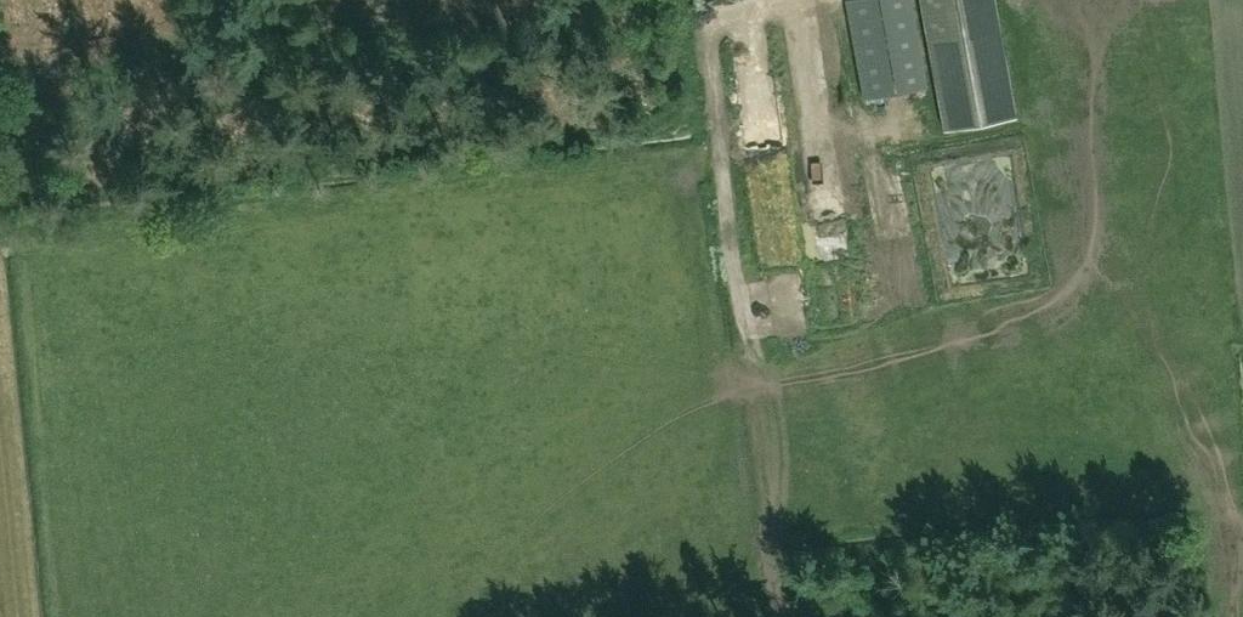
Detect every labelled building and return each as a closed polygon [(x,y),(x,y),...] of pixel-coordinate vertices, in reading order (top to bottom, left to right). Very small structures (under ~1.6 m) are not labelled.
[(864,98),(926,87),(910,0),(846,0),(864,98)] [(944,130),(1016,117),(994,0),(920,0),(944,130)] [(830,228),(833,275),(860,274),(858,226),(830,228)]
